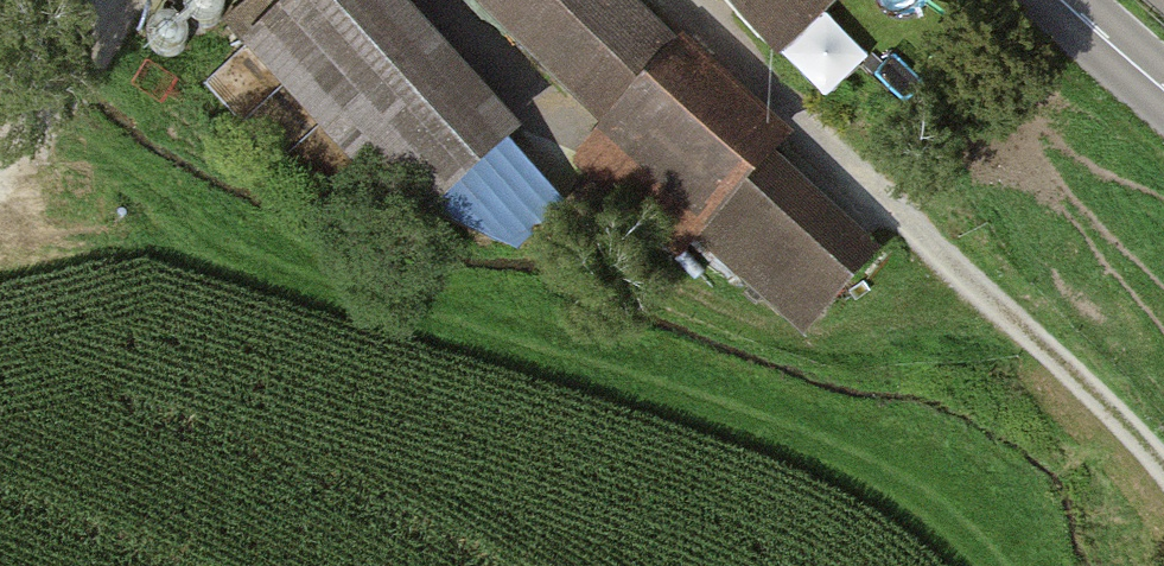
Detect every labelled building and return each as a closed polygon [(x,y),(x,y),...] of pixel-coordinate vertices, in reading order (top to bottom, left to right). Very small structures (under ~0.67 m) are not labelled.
[(217,38),(224,36),(230,33),(235,28),(238,22),(238,15),(236,8),(232,2),(229,0),(205,0),(202,3),(198,9),(196,15),(197,22),(200,28),(204,33),(210,36),(217,38)] [(509,136),(392,0),(321,0),(260,53),(407,224),(509,136)] [(612,133),(581,165),(688,268),(798,373),(892,275),(777,165),(790,151),(632,0),(472,0),(612,133)] [(782,55),(837,0),(726,0),(782,55)] [(177,65),(184,66),(191,65),(197,62),(202,57),(205,50),(205,44),(203,37),(199,31),(194,27),(187,25),(180,25),(174,27),(169,32),(165,37),(163,44),(164,51),(167,57),(171,62),(177,65)]
